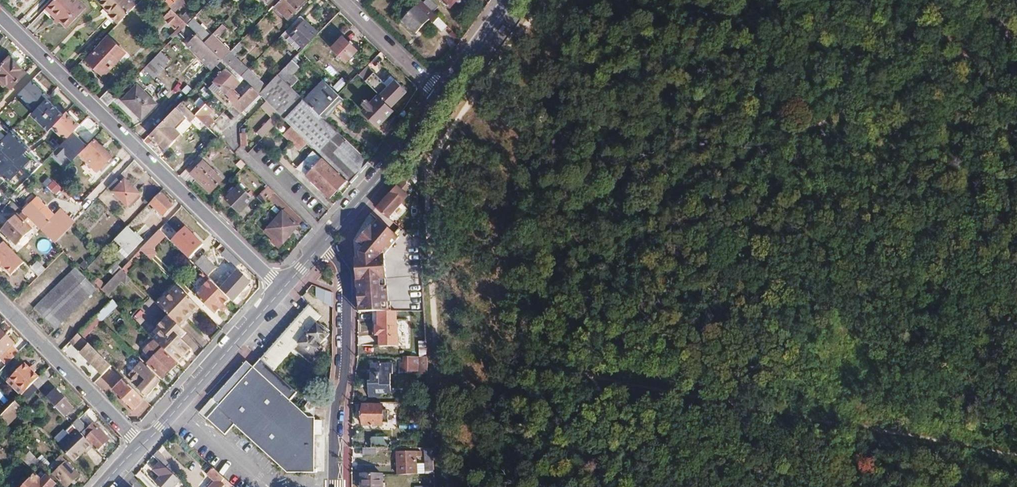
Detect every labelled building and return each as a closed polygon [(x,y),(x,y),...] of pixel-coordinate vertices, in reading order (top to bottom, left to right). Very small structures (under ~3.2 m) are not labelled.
[(61,20),(68,26),(87,8),(79,0),(54,0),(49,5),(62,19),(61,20)] [(118,24),(137,4),(132,0),(102,0),(100,2),(107,9),(109,6),(113,10),(110,12),(108,14),(118,24)] [(170,7),(175,12),(187,0),(176,0),(170,7)] [(305,0),(281,0),(275,6),(288,18),(306,1),(305,0)] [(424,3),(421,0),(402,20),(416,33),(430,20),(443,32),(448,26),(433,12),(424,3)] [(424,3),(433,12),(439,7),(432,0),(427,0),(424,3)] [(57,24),(61,20),(62,19),(49,5),(44,11),(57,24)] [(175,12),(170,7),(162,14),(176,28),(184,20),(181,18),(175,12)] [(181,18),(184,20),(187,24),(193,18),(187,12),(181,18)] [(301,45),(304,48),(317,35),(312,28),(300,16),(281,36),(286,40),(287,39),(291,35),(301,45)] [(193,18),(187,24),(205,42),(211,36),(193,18)] [(184,20),(176,28),(180,32),(187,24),(184,20)] [(180,32),(177,35),(213,70),(223,59),(205,42),(187,24),(180,32)] [(223,59),(230,52),(212,34),(211,36),(205,42),(223,59)] [(108,35),(101,41),(103,43),(87,59),(104,75),(126,53),(108,35)] [(291,35),(287,39),(297,49),(301,45),(291,35)] [(331,48),(346,62),(358,50),(344,36),(331,48)] [(156,56),(165,64),(169,59),(161,51),(156,56)] [(223,59),(229,65),(241,76),(248,69),(230,52),(223,59)] [(292,60),(296,56),(292,52),(280,64),(284,69),(292,60)] [(11,88),(27,72),(10,56),(0,66),(0,76),(4,80),(1,84),(4,87),(7,84),(11,88)] [(156,56),(144,68),(155,78),(166,66),(165,64),(156,56)] [(284,69),(280,73),(278,75),(291,87),(297,80),(292,74),(299,67),(292,60),(284,69)] [(276,69),(280,73),(284,69),(280,64),(276,69)] [(259,94),(241,76),(229,65),(214,80),(215,82),(221,88),(231,97),(230,98),(236,104),(235,105),(242,112),(259,94)] [(367,66),(360,74),(392,106),(400,98),(398,95),(404,89),(395,79),(388,87),(367,66)] [(259,94),(266,87),(248,69),(241,76),(259,94)] [(270,104),(283,117),(288,122),(291,125),(300,133),(350,182),(369,160),(326,120),(305,101),(291,87),(278,75),(266,87),(259,94),(267,101),(270,104)] [(67,141),(82,126),(35,78),(17,95),(51,130),(54,127),(67,141)] [(342,78),(336,85),(340,89),(347,82),(342,78)] [(342,97),(340,95),(325,81),(321,85),(337,102),(342,97)] [(221,88),(215,82),(210,88),(215,93),(221,88)] [(141,112),(145,115),(157,104),(138,85),(123,100),(138,115),(141,112)] [(305,101),(326,120),(332,112),(329,109),(337,102),(321,85),(305,101)] [(111,88),(100,99),(107,106),(118,95),(111,88)] [(407,91),(404,89),(398,95),(400,98),(407,91)] [(393,110),(379,97),(372,104),(367,100),(363,104),(368,109),(365,112),(378,125),(393,110)] [(257,132),(263,138),(283,117),(270,104),(267,101),(261,107),(272,117),(257,132)] [(181,102),(150,134),(165,149),(176,138),(170,131),(185,116),(191,122),(191,121),(202,132),(207,127),(195,115),(184,105),(181,102)] [(195,115),(198,113),(187,102),(184,105),(195,115)] [(198,113),(195,115),(207,127),(213,120),(202,109),(198,113)] [(13,185),(40,158),(0,119),(0,172),(13,185)] [(112,156),(96,139),(80,154),(97,171),(112,156)] [(299,168),(307,175),(314,167),(321,158),(315,152),(299,168)] [(346,181),(321,158),(314,167),(307,175),(331,197),(346,181)] [(237,165),(241,170),(246,165),(241,160),(237,165)] [(222,179),(204,161),(191,173),(210,192),(222,179)] [(410,170),(387,195),(398,204),(405,195),(411,201),(411,186),(410,170)] [(114,192),(122,183),(117,178),(108,189),(112,193),(114,192)] [(55,195),(62,188),(53,180),(47,187),(55,195)] [(122,183),(114,192),(128,206),(140,194),(125,180),(122,183)] [(253,199),(239,185),(226,198),(240,212),(253,199)] [(275,192),(269,187),(258,197),(264,203),(270,198),(275,192)] [(275,192),(270,198),(275,203),(281,198),(275,192)] [(161,193),(150,203),(155,208),(153,209),(158,214),(160,212),(164,216),(174,206),(161,193)] [(36,225),(47,236),(55,228),(62,235),(73,224),(59,211),(55,215),(37,198),(23,213),(29,219),(36,225)] [(288,205),(283,210),(299,225),(304,220),(288,205)] [(281,246),(299,225),(283,210),(265,232),(281,246)] [(23,213),(19,216),(18,215),(2,231),(17,246),(33,230),(32,229),(36,225),(29,219),(23,213)] [(378,220),(372,227),(374,230),(381,223),(378,220)] [(368,259),(360,259),(358,259),(360,280),(387,277),(384,255),(398,238),(381,223),(374,230),(372,227),(370,226),(357,241),(364,248),(367,250),(368,259)] [(55,228),(47,236),(48,237),(54,243),(62,235),(55,228)] [(141,243),(126,228),(115,241),(127,252),(123,255),(126,258),(141,243)] [(146,255),(165,235),(160,230),(140,250),(146,255)] [(5,243),(0,248),(0,264),(3,268),(5,266),(13,274),(25,263),(5,243)] [(233,254),(221,244),(216,249),(228,260),(233,254)] [(64,252),(56,245),(51,250),(58,257),(64,252)] [(236,258),(233,254),(228,260),(235,267),(240,262),(236,258)] [(203,256),(196,263),(208,275),(215,268),(203,256)] [(89,266),(84,260),(80,265),(85,270),(89,266)] [(240,262),(235,267),(238,271),(240,273),(246,267),(240,262)] [(36,263),(30,269),(39,277),(44,272),(36,263)] [(114,277),(122,269),(122,268),(117,264),(110,272),(114,277)] [(97,289),(76,268),(35,308),(56,330),(97,289)] [(106,285),(102,289),(103,291),(107,295),(122,280),(127,285),(132,279),(122,269),(114,277),(106,285)] [(240,273),(238,271),(224,286),(237,298),(252,283),(240,273)] [(358,288),(361,288),(387,286),(387,277),(360,280),(357,280),(358,288)] [(102,289),(106,285),(99,279),(95,283),(102,289)] [(224,304),(229,299),(210,280),(196,295),(215,314),(220,308),(224,304)] [(331,292),(313,285),(308,292),(330,308),(331,292)] [(363,311),(371,311),(384,312),(390,312),(387,286),(361,288),(363,311)] [(172,318),(183,329),(190,323),(187,320),(193,313),(196,316),(202,310),(181,290),(162,308),(170,316),(172,318)] [(113,300),(79,333),(84,338),(118,305),(113,300)] [(322,316),(309,304),(278,340),(290,352),(291,352),(293,354),(296,351),(294,350),(307,333),(310,335),(318,324),(316,323),(322,316)] [(384,312),(371,311),(371,345),(390,344),(390,314),(384,314),(384,312)] [(205,313),(196,322),(210,337),(219,328),(205,313)] [(181,338),(187,333),(183,329),(172,318),(170,316),(159,327),(163,331),(154,340),(178,363),(192,349),(181,338)] [(294,350),(296,351),(312,364),(325,348),(320,344),(330,334),(318,324),(310,335),(307,333),(294,350)] [(19,353),(13,346),(14,344),(0,330),(0,358),(6,365),(19,353)] [(290,352),(278,340),(261,359),(274,371),(290,352)] [(178,364),(154,341),(144,351),(152,359),(147,364),(163,379),(178,364)] [(112,366),(89,343),(80,353),(103,375),(112,366)] [(61,351),(66,355),(72,349),(67,345),(61,351)] [(420,357),(404,357),(404,370),(419,370),(419,373),(421,373),(420,357)] [(297,393),(274,371),(261,359),(253,367),(247,361),(226,385),(232,391),(219,405),(207,419),(225,435),(234,425),(288,473),(315,473),(315,466),(315,454),(317,454),(317,435),(322,435),(322,421),(315,421),(315,418),(310,418),(291,401),(297,393)] [(161,382),(141,362),(133,370),(137,374),(131,380),(139,388),(139,389),(146,397),(161,382)] [(33,385),(40,378),(26,364),(11,378),(25,393),(33,385)] [(370,364),(370,381),(391,380),(391,374),(393,374),(393,364),(370,364)] [(40,378),(33,385),(38,390),(49,379),(44,373),(40,378)] [(144,399),(125,380),(115,390),(133,409),(144,399)] [(232,391),(226,385),(216,396),(213,399),(219,405),(232,391)] [(391,396),(391,387),(368,387),(368,396),(391,396)] [(47,399),(65,417),(74,409),(56,390),(47,399)] [(7,427),(24,410),(16,401),(0,417),(0,420),(7,427)] [(382,404),(363,404),(363,425),(382,425),(382,418),(388,418),(388,410),(382,410),(382,404)] [(73,425),(77,430),(94,447),(98,451),(110,439),(95,423),(88,429),(79,419),(73,425)] [(59,447),(74,463),(85,452),(86,453),(94,447),(77,430),(59,447)] [(372,437),(372,448),(376,448),(389,448),(389,437),(372,437)] [(41,462),(30,451),(21,460),(33,471),(41,462)] [(160,463),(176,477),(179,474),(163,459),(165,457),(158,451),(153,456),(160,463)] [(396,453),(397,474),(424,474),(423,464),(416,464),(416,457),(422,457),(422,451),(396,453)] [(62,457),(57,461),(61,467),(54,474),(66,486),(68,486),(80,475),(62,457)] [(176,477),(160,463),(154,469),(168,483),(169,482),(171,484),(176,477)] [(232,486),(213,468),(207,475),(214,482),(209,486),(231,486),(232,486)] [(57,485),(42,471),(37,476),(36,475),(25,486),(55,486),(57,485)] [(361,484),(365,484),(365,486),(383,486),(383,475),(361,475),(361,484)]
